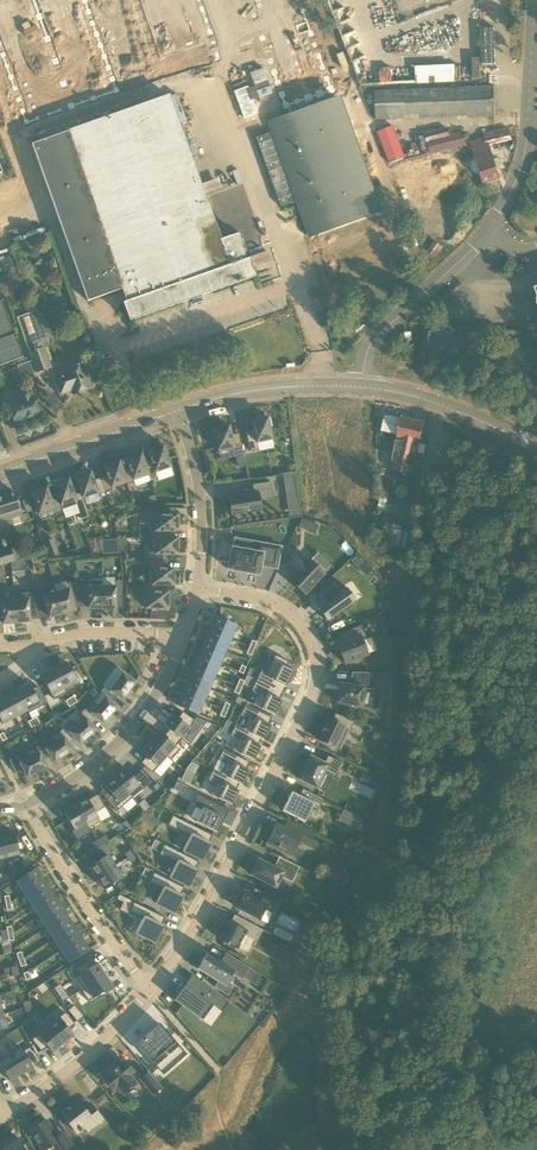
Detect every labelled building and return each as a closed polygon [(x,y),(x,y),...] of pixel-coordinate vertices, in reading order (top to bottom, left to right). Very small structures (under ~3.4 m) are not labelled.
[(286,103),(331,88),(300,0),(0,0),(0,56),(22,122),(259,38),(286,103)] [(481,28),(482,64),(495,64),(494,27),(481,28)] [(472,76),(480,76),(480,58),(472,58),(472,76)] [(460,63),(415,65),(416,83),(460,81),(460,63)] [(380,67),(381,80),(391,80),(391,66),(380,67)] [(375,118),(495,114),(494,84),(374,88),(375,118)] [(192,298),(194,304),(204,301),(202,295),(256,276),(249,258),(246,259),(243,253),(245,252),(238,233),(220,240),(169,95),(67,132),(65,127),(57,131),(58,135),(32,144),(88,301),(122,288),(127,301),(123,302),(130,320),(192,298)] [(296,126),(276,133),(313,235),(378,212),(338,99),(292,115),(296,126)] [(393,123),(377,130),(390,163),(406,156),(393,123)] [(449,127),(425,132),(430,152),(466,143),(463,131),(450,134),(449,127)] [(479,184),(498,180),(491,143),(512,139),(510,129),(470,136),(479,184)] [(205,183),(209,191),(223,185),(218,176),(205,183)] [(0,262),(0,266),(3,275),(15,271),(10,258),(0,262)] [(525,271),(523,267),(523,265),(515,268),(517,274),(525,271)] [(12,326),(1,296),(0,296),(0,331),(12,326)] [(43,348),(41,343),(44,341),(33,311),(18,317),(31,353),(29,353),(37,373),(51,368),(44,348),(43,348)] [(0,331),(0,365),(23,357),(12,326),(0,331)] [(434,349),(435,332),(424,331),(422,348),(434,349)] [(523,382),(527,371),(529,367),(521,363),(522,362),(513,358),(513,359),(509,358),(502,373),(523,382)] [(23,381),(35,377),(29,361),(28,361),(18,365),(17,365),(23,381)] [(72,394),(93,387),(84,363),(64,370),(65,372),(54,376),(60,395),(71,391),(72,394)] [(39,416),(40,415),(33,395),(32,395),(31,391),(18,396),(19,400),(8,404),(16,424),(27,420),(26,417),(38,412),(39,416)] [(383,405),(381,431),(398,432),(399,406),(383,405)] [(270,426),(272,426),(270,418),(268,418),(267,417),(266,417),(266,415),(257,417),(258,419),(252,420),(254,430),(246,431),(250,450),(259,448),(257,441),(272,438),(270,426)] [(402,471),(413,420),(402,417),(391,468),(402,471)] [(413,473),(420,443),(425,422),(413,420),(402,471),(413,473)] [(239,433),(231,435),(229,425),(223,427),(223,424),(214,426),(215,428),(213,429),(214,430),(211,431),(213,439),(215,438),(218,450),(233,447),(234,449),(242,448),(239,433)] [(151,460),(144,462),(148,474),(149,476),(150,476),(156,474),(155,471),(169,467),(171,466),(167,455),(169,454),(166,446),(164,447),(163,445),(162,446),(161,444),(153,446),(154,449),(148,451),(151,460)] [(123,470),(126,482),(127,484),(134,482),(133,479),(148,474),(144,462),(141,453),(140,454),(139,451),(131,454),(132,456),(126,459),(129,468),(123,470)] [(274,464),(273,452),(261,454),(263,466),(274,464)] [(126,482),(123,470),(119,461),(118,461),(117,459),(109,462),(110,464),(104,466),(107,475),(99,478),(100,478),(105,492),(112,489),(112,487),(126,482)] [(75,476),(81,492),(83,497),(97,491),(98,494),(105,492),(100,478),(99,478),(94,480),(91,471),(85,473),(84,471),(76,473),(77,476),(75,476)] [(286,492),(296,490),(294,476),(284,478),(286,492)] [(57,494),(62,509),(76,504),(82,518),(89,516),(83,497),(81,492),(74,495),(69,479),(63,481),(62,478),(54,481),(55,484),(53,484),(57,494)] [(259,493),(272,491),(271,482),(253,485),(254,493),(229,496),(232,516),(238,515),(238,517),(249,515),(248,513),(262,511),(259,493)] [(382,485),(380,492),(388,494),(391,495),(392,487),(382,485)] [(56,515),(63,512),(62,509),(57,494),(50,496),(46,487),(41,489),(40,487),(32,490),(33,492),(31,493),(39,513),(53,508),(56,515)] [(146,505),(158,501),(153,488),(142,492),(146,505)] [(3,526),(2,522),(22,515),(15,492),(0,497),(0,527),(3,526)] [(23,499),(26,512),(32,510),(29,498),(23,499)] [(153,508),(154,515),(169,512),(167,505),(153,508)] [(139,538),(152,538),(155,538),(170,538),(170,531),(177,531),(177,524),(180,524),(180,516),(177,516),(177,515),(155,514),(155,523),(140,523),(139,538)] [(302,517),(299,525),(315,531),(318,523),(302,517)] [(415,556),(418,545),(420,534),(385,526),(381,542),(407,548),(405,554),(415,556)] [(170,538),(155,538),(155,554),(149,554),(149,561),(164,561),(164,554),(177,554),(177,548),(180,548),(180,539),(177,539),(177,538),(170,538)] [(117,543),(99,545),(103,554),(117,552),(117,543)] [(228,568),(228,569),(229,569),(240,571),(239,571),(247,573),(247,572),(257,574),(259,574),(259,573),(258,573),(260,565),(276,568),(280,547),(257,543),(256,552),(233,548),(233,547),(231,547),(231,549),(232,549),(228,568)] [(11,547),(0,551),(0,565),(15,561),(11,547)] [(297,553),(287,565),(293,571),(294,570),(297,573),(291,580),(305,594),(324,573),(310,559),(307,563),(297,553)] [(158,584),(173,585),(173,583),(176,583),(176,575),(173,575),(173,568),(164,568),(164,561),(149,561),(149,569),(151,569),(151,584),(158,584)] [(71,597),(80,595),(78,580),(67,583),(69,589),(56,592),(62,613),(75,610),(71,597)] [(78,580),(80,595),(88,595),(88,608),(102,608),(102,586),(102,580),(78,580)] [(102,586),(102,608),(115,608),(115,595),(123,595),(123,580),(115,580),(115,587),(102,586)] [(62,613),(56,592),(53,582),(41,586),(42,590),(35,592),(37,607),(46,605),(49,617),(62,613)] [(168,598),(168,592),(158,592),(158,584),(151,584),(143,584),(143,592),(146,592),(146,608),(158,608),(158,610),(166,610),(166,608),(168,608),(168,606),(170,606),(170,598),(168,598)] [(327,601),(318,608),(319,609),(320,608),(327,619),(326,620),(327,621),(352,603),(356,600),(355,599),(351,601),(344,591),(348,588),(347,587),(343,590),(340,592),(335,586),(322,595),(327,601)] [(29,608),(37,607),(35,592),(27,593),(14,594),(15,600),(17,622),(30,620),(29,608)] [(15,600),(2,602),(1,595),(0,595),(0,611),(2,610),(3,623),(17,622),(15,600)] [(391,613),(380,617),(385,628),(396,624),(391,613)] [(215,616),(210,629),(231,638),(236,625),(215,616)] [(367,638),(362,625),(337,634),(341,643),(337,644),(345,663),(368,654),(363,640),(367,638)] [(231,638),(210,629),(204,641),(225,650),(231,638)] [(225,650),(204,641),(199,653),(220,663),(225,650)] [(199,653),(193,666),(215,675),(220,663),(199,653)] [(61,665),(54,668),(65,690),(77,684),(79,686),(86,682),(79,669),(72,673),(66,662),(64,663),(61,665)] [(209,687),(215,675),(193,666),(188,678),(209,687)] [(53,696),(65,690),(54,668),(47,672),(44,674),(41,675),(48,688),(42,692),(49,705),(56,701),(53,696)] [(368,685),(368,672),(352,672),(352,673),(350,685),(340,683),(338,692),(336,692),(335,700),(337,700),(337,702),(349,704),(349,707),(357,708),(357,706),(360,706),(364,684),(368,685)] [(135,682),(123,673),(111,690),(105,686),(101,692),(106,697),(112,702),(117,695),(123,699),(131,688),(132,689),(136,684),(134,683),(135,682)] [(209,687),(188,678),(183,691),(204,700),(209,687)] [(27,710),(28,713),(41,706),(42,709),(49,705),(42,692),(35,695),(30,684),(27,686),(24,687),(17,691),(27,710)] [(256,696),(252,704),(277,717),(288,699),(267,688),(262,698),(256,696)] [(7,696),(5,697),(15,716),(16,716),(27,710),(17,691),(15,692),(7,696)] [(183,691),(177,704),(198,713),(204,700),(183,691)] [(16,716),(15,716),(5,697),(0,700),(0,731),(6,728),(5,725),(17,718),(16,716)] [(81,713),(86,718),(92,724),(97,718),(103,723),(112,713),(113,714),(118,709),(116,708),(117,707),(112,702),(106,697),(98,706),(92,701),(81,713)] [(252,704),(247,712),(254,715),(250,724),(271,734),(275,726),(273,725),(277,717),(252,704)] [(170,714),(165,722),(171,727),(182,737),(196,720),(184,709),(179,715),(175,711),(171,715),(170,714)] [(340,750),(341,749),(354,720),(335,713),(332,720),(329,718),(325,725),(321,732),(322,733),(318,740),(340,750)] [(92,724),(86,718),(77,726),(72,720),(60,731),(64,737),(69,744),(75,738),(80,744),(90,735),(92,736),(96,732),(95,730),(96,729),(92,724)] [(241,724),(236,732),(243,736),(239,744),(257,753),(260,755),(264,747),(261,746),(266,737),(241,724)] [(156,731),(151,737),(167,754),(182,737),(171,727),(165,733),(161,728),(158,732),(156,731)] [(67,755),(72,752),(71,750),(73,749),(69,744),(64,737),(46,749),(42,743),(36,747),(40,753),(40,752),(44,760),(50,755),(55,762),(66,754),(67,755)] [(147,753),(142,758),(154,770),(167,754),(151,737),(145,743),(147,745),(143,748),(147,753)] [(231,741),(227,749),(234,753),(229,761),(251,771),(255,764),(252,763),(257,753),(239,744),(231,741)] [(40,752),(40,753),(29,758),(26,752),(10,760),(16,773),(24,769),(27,776),(40,770),(40,772),(46,769),(45,767),(47,766),(44,760),(40,752)] [(326,770),(333,774),(336,775),(342,763),(328,756),(325,763),(310,755),(298,779),(317,788),(326,770)] [(220,761),(215,770),(223,773),(218,781),(239,792),(244,784),(241,783),(246,774),(220,761)] [(379,764),(376,772),(383,775),(387,768),(379,764)] [(115,777),(129,793),(132,798),(143,789),(125,768),(115,777)] [(371,774),(367,782),(376,787),(377,786),(380,778),(371,774)] [(115,777),(105,785),(119,802),(129,793),(115,777)] [(211,778),(206,786),(214,790),(209,798),(230,808),(235,801),(232,800),(237,791),(218,781),(211,778)] [(177,781),(174,788),(182,792),(185,786),(185,785),(177,781)] [(292,791),(283,810),(305,821),(314,802),(319,805),(322,798),(303,789),(300,795),(292,791)] [(75,805),(89,828),(101,821),(95,812),(105,807),(98,794),(88,800),(87,798),(75,805)] [(218,832),(222,824),(221,824),(220,825),(217,823),(221,816),(222,817),(226,808),(199,795),(193,805),(202,809),(196,822),(215,831),(218,832)] [(75,805),(64,811),(77,835),(89,828),(75,805)] [(352,813),(348,821),(357,826),(361,818),(352,813)] [(212,844),(211,843),(209,842),(213,835),(173,815),(168,824),(190,836),(183,850),(204,860),(209,850),(211,845),(212,844)] [(291,832),(283,828),(276,824),(274,827),(273,826),(270,832),(271,833),(266,842),(292,855),(299,841),(312,848),(313,847),(318,837),(294,825),(291,832)] [(20,853),(14,832),(1,836),(7,857),(20,853)] [(155,839),(151,848),(159,852),(163,844),(155,839)] [(198,870),(197,870),(196,869),(199,861),(164,844),(160,854),(177,862),(169,877),(190,887),(195,876),(198,872),(198,870)] [(89,866),(97,877),(115,866),(107,854),(89,866)] [(258,859),(251,874),(276,887),(281,876),(292,882),(299,867),(279,857),(274,867),(258,859)] [(122,877),(115,866),(97,877),(104,889),(122,877)] [(25,893),(44,880),(36,868),(17,881),(25,893)] [(145,868),(141,875),(150,879),(153,872),(145,868)] [(175,913),(181,902),(183,898),(184,896),(183,896),(181,895),(185,887),(154,872),(149,881),(157,885),(163,888),(156,901),(156,903),(175,913)] [(25,893),(32,904),(51,891),(44,880),(25,893)] [(239,903),(236,907),(260,919),(265,908),(274,912),(280,900),(265,893),(262,899),(245,890),(243,895),(241,894),(236,902),(239,903)] [(59,903),(51,891),(32,904),(39,915),(59,903)] [(165,926),(164,926),(162,925),(165,917),(134,902),(129,911),(143,918),(136,932),(156,943),(162,932),(164,927),(165,926)] [(66,914),(59,903),(39,915),(47,927),(66,914)] [(73,926),(66,914),(47,927),(54,938),(73,926)] [(245,934),(257,941),(263,929),(235,914),(231,922),(229,921),(224,929),(222,928),(218,935),(220,936),(219,938),(237,948),(245,934)] [(73,926),(54,938),(61,949),(81,937),(73,926)] [(61,949),(69,961),(88,949),(81,937),(61,949)] [(241,979),(249,967),(226,952),(220,962),(207,953),(197,968),(226,986),(233,974),(241,979)] [(78,975),(73,978),(81,989),(105,974),(100,967),(98,964),(97,962),(91,966),(87,960),(74,968),(78,975)] [(105,974),(81,989),(88,1001),(112,986),(111,984),(109,981),(105,974)] [(182,989),(175,1000),(202,1020),(213,1005),(213,1004),(211,1002),(217,994),(217,993),(192,975),(191,976),(194,978),(188,986),(186,984),(182,989)] [(74,1005),(68,1010),(78,1022),(84,1017),(74,1005)] [(66,1011),(48,1026),(61,1043),(73,1033),(68,1027),(75,1022),(66,1011)] [(171,1034),(161,1021),(137,1042),(156,1066),(169,1055),(176,1063),(187,1054),(171,1034)] [(48,1026),(31,1041),(39,1052),(45,1047),(50,1053),(61,1043),(48,1026)] [(22,1048),(11,1055),(22,1073),(33,1067),(22,1048)] [(22,1073),(11,1055),(0,1061),(0,1063),(10,1080),(22,1073)] [(134,1071),(129,1065),(126,1062),(122,1065),(121,1065),(121,1064),(120,1064),(117,1067),(114,1063),(112,1065),(105,1071),(105,1072),(109,1076),(104,1080),(105,1080),(108,1084),(113,1089),(117,1086),(124,1093),(130,1088),(136,1083),(136,1082),(130,1075),(134,1071)] [(158,1085),(152,1077),(147,1072),(141,1078),(140,1078),(153,1094),(161,1087),(158,1085)] [(90,1103),(84,1108),(75,1096),(66,1102),(69,1106),(61,1112),(77,1133),(85,1127),(88,1131),(103,1119),(90,1103)] [(30,1130),(44,1149),(51,1146),(52,1148),(54,1146),(57,1149),(65,1149),(72,1145),(64,1133),(58,1137),(45,1120),(42,1122),(40,1120),(32,1126),(34,1128),(30,1130)] [(5,1144),(9,1149),(27,1149),(20,1137),(5,1144)]
